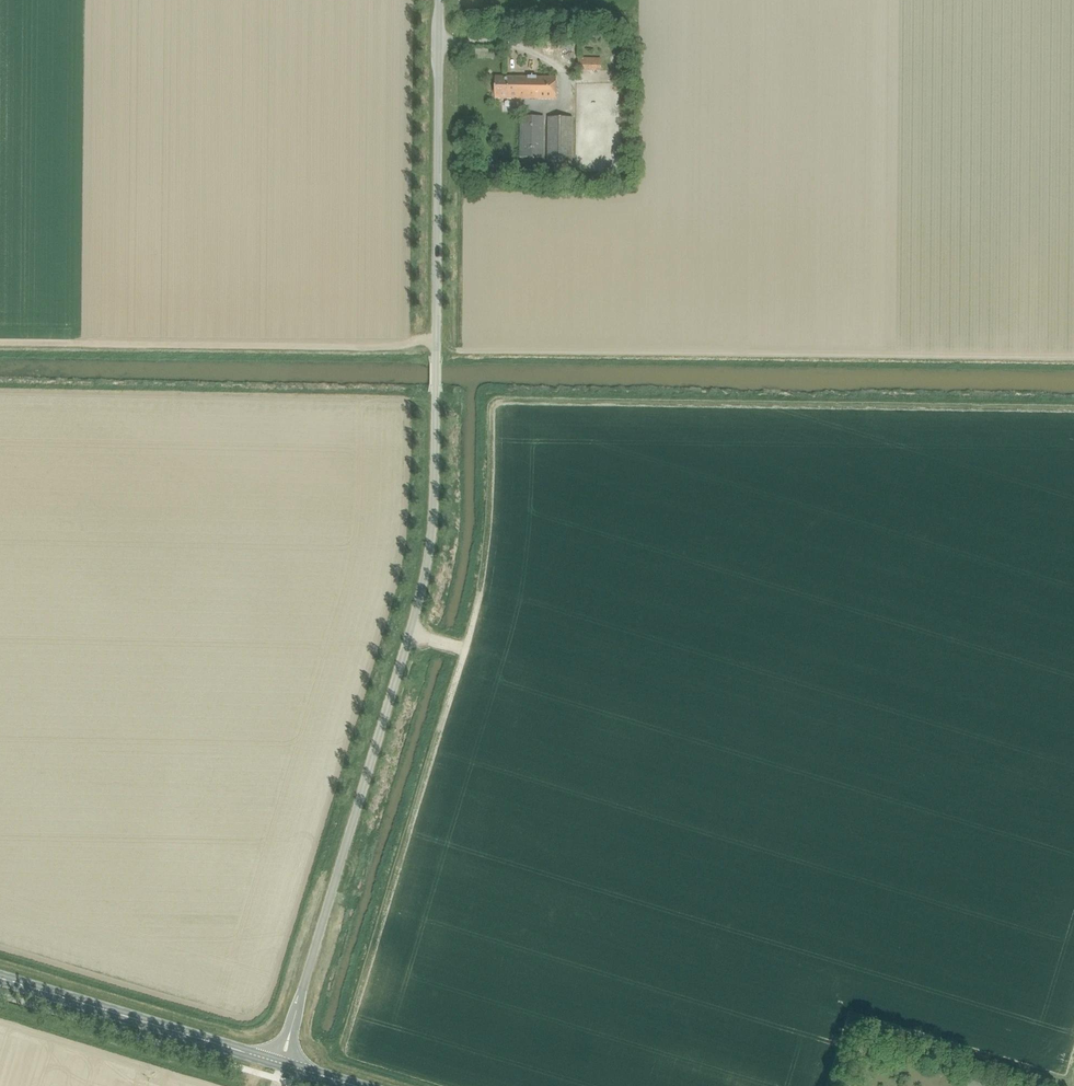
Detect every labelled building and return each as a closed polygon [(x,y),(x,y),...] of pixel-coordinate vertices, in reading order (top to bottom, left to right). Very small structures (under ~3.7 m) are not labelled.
[(578,58),(577,70),(600,71),(601,59),(578,58)] [(495,77),(494,99),(556,100),(556,78),(495,77)] [(544,158),(544,117),(520,116),(519,157),(544,158)] [(572,162),(572,117),(547,117),(547,162),(572,162)]
